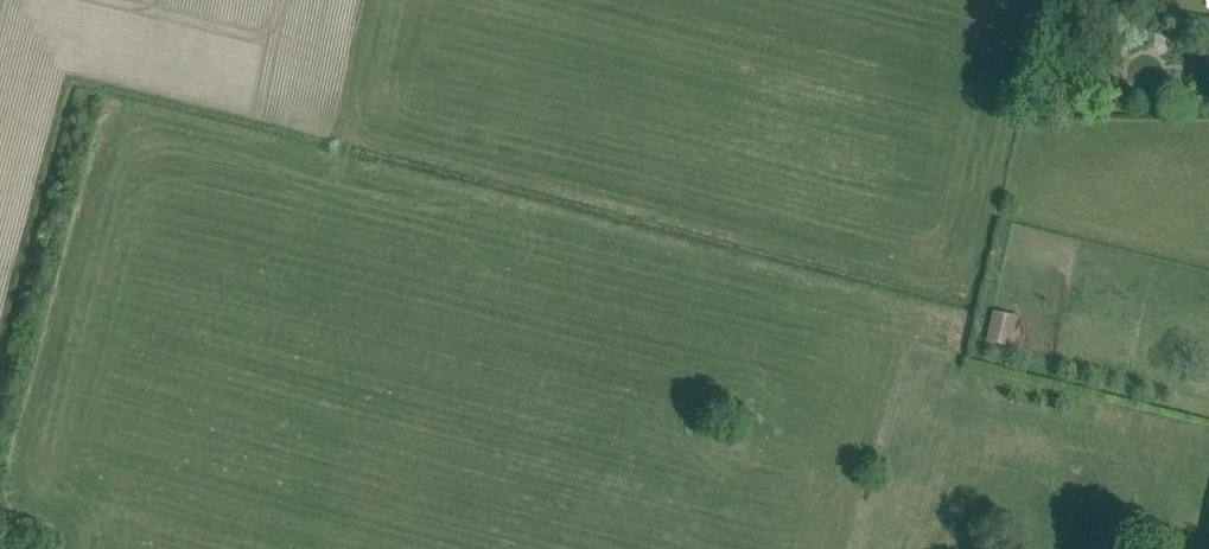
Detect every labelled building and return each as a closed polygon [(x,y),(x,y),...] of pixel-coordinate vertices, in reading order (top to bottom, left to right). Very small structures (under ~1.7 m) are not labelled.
[(1151,33),(1150,44),(1154,48),(1161,49),(1166,45),(1166,34),(1162,30),(1156,29),(1151,33)] [(995,314),(989,345),(1006,348),(1013,318),(995,314)]
